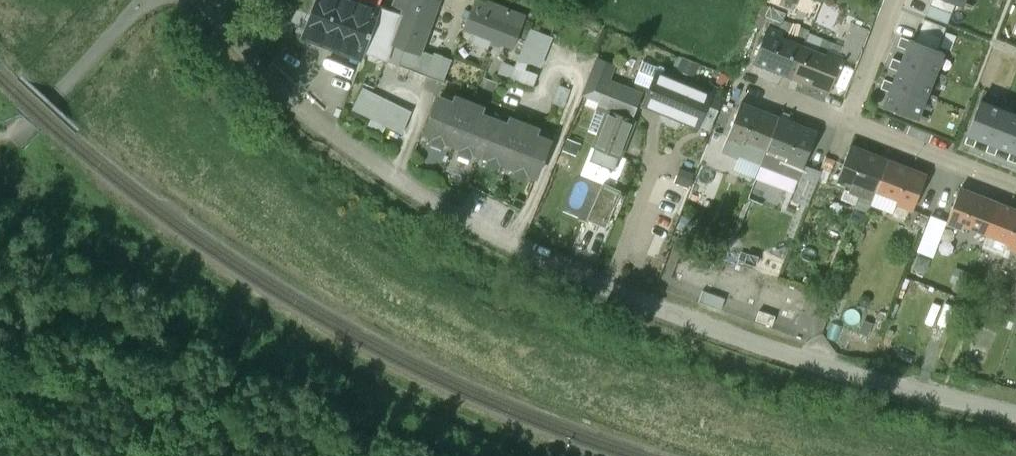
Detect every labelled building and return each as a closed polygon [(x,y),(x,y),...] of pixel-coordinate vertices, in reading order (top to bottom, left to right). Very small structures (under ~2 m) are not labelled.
[(354,0),(318,0),(304,37),(362,58),(365,52),(363,51),(378,8),(371,6),(354,0)] [(431,0),(397,0),(395,6),(403,9),(400,16),(378,8),(363,51),(365,52),(385,61),(393,41),(419,51),(436,2),(431,0)] [(481,0),(480,0),(476,11),(472,10),(465,28),(513,46),(524,16),(481,0)] [(786,13),(762,3),(757,15),(758,15),(781,24),(782,23),(786,13)] [(781,24),(758,15),(753,25),(764,29),(766,30),(754,61),(792,76),(803,47),(808,34),(782,23),(781,24)] [(538,69),(551,34),(528,26),(511,74),(534,81),(538,69)] [(910,39),(902,61),(935,74),(943,52),(910,39)] [(419,51),(393,41),(385,61),(426,76),(433,56),(419,51)] [(826,56),(803,47),(792,76),(830,91),(843,57),(828,51),(826,56)] [(445,60),(433,56),(426,76),(437,80),(445,60)] [(902,61),(893,82),(927,95),(935,74),(902,61)] [(614,69),(598,63),(588,88),(605,94),(614,69)] [(721,99),(657,74),(645,107),(699,128),(704,116),(713,119),(721,99)] [(885,104),(918,117),(927,95),(893,82),(885,104)] [(351,112),(401,128),(409,104),(358,88),(351,112)] [(550,141),(439,97),(424,135),(536,179),(550,141)] [(989,142),(1003,109),(980,100),(967,133),(989,142)] [(613,106),(600,101),(596,110),(607,114),(609,111),(611,112),(613,106)] [(778,117),(740,103),(727,137),(742,143),(744,138),(767,147),(778,117)] [(1015,136),(1015,114),(1003,109),(989,142),(1010,150),(1015,136)] [(611,112),(609,111),(607,114),(594,148),(618,158),(633,121),(611,112)] [(778,117),(767,147),(761,163),(799,178),(817,132),(778,117)] [(888,160),(850,146),(837,179),(851,185),(849,191),(872,200),(877,189),(888,160)] [(926,175),(888,160),(877,189),(899,198),(897,203),(912,209),(926,175)] [(698,176),(719,183),(722,172),(702,165),(698,176)] [(689,185),(693,172),(677,167),(673,180),(689,185)] [(807,168),(794,201),(806,205),(820,172),(807,168)] [(602,186),(588,220),(605,228),(620,194),(602,186)] [(998,203),(960,189),(947,222),(962,228),(964,224),(987,232),(998,203)] [(998,203),(987,232),(987,233),(982,246),(1005,255),(1008,246),(1015,249),(1015,210),(998,203)] [(982,243),(973,239),(970,246),(980,249),(982,243)] [(747,256),(730,250),(727,258),(744,263),(747,256)] [(1000,288),(995,300),(1015,309),(1015,295),(1011,293),(1000,288)]
